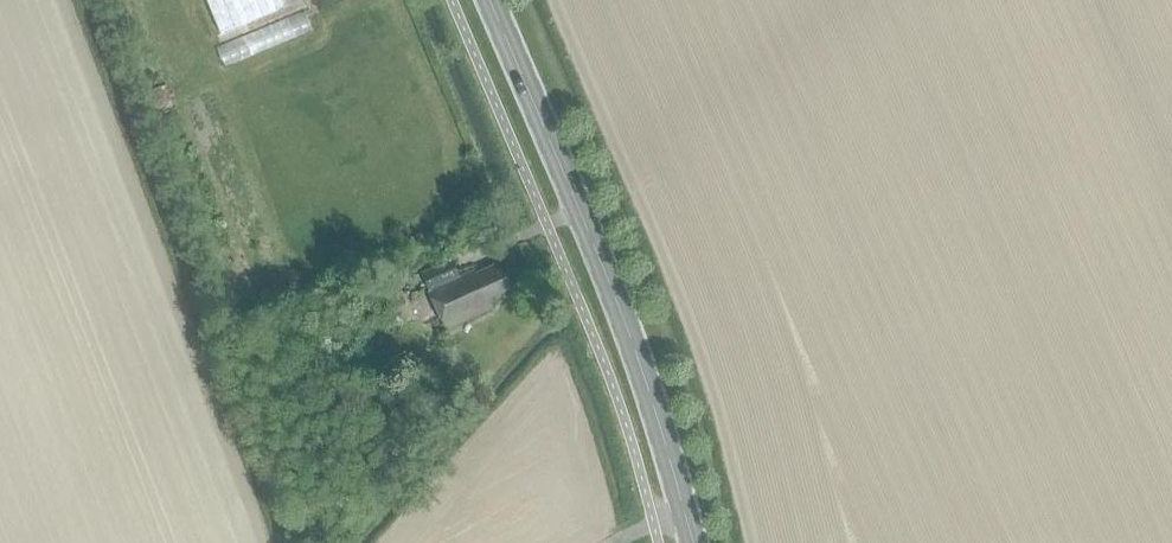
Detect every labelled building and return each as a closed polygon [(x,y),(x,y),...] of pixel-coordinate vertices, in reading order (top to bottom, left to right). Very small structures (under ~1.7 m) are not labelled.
[(220,34),(303,0),(206,0),(220,34)] [(487,300),(510,290),(501,270),(496,273),(493,268),(474,276),(473,273),(460,279),(452,261),(422,275),(446,329),(491,309),(487,300)]
